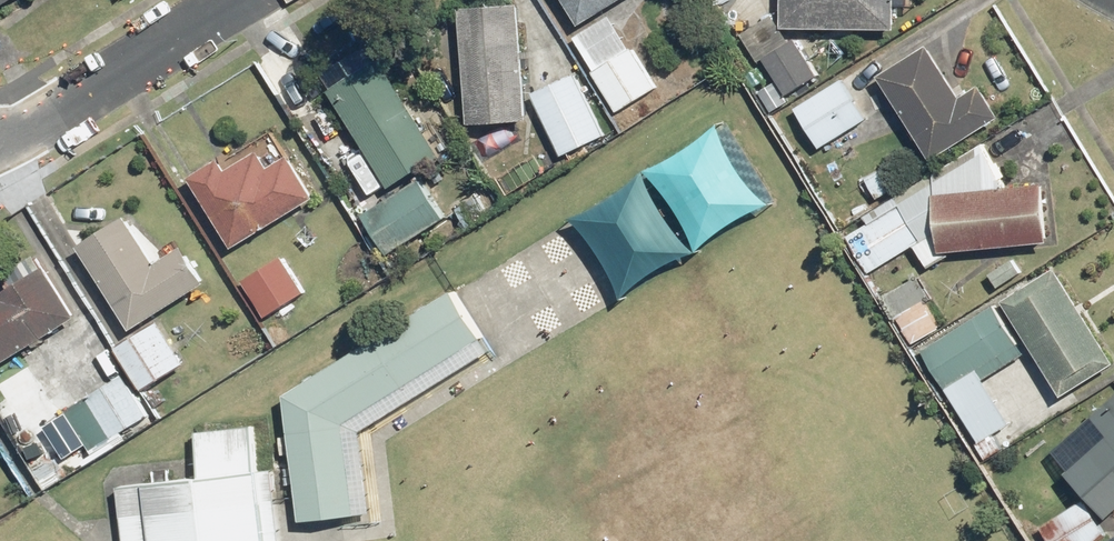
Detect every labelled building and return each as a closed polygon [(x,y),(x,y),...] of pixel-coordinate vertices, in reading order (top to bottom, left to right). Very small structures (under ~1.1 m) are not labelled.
[(15,0),(0,0),(0,9),(15,0)] [(583,26),(624,0),(567,0),(583,26)] [(782,28),(894,33),(896,0),(783,0),(782,28)] [(523,2),(463,6),(471,125),(531,121),(528,71),(523,2)] [(648,34),(635,13),(616,24),(610,15),(575,37),(621,112),(657,91),(629,45),(648,34)] [(790,42),(770,14),(743,34),(763,62),(766,60),(791,95),(822,73),(797,38),(790,42)] [(931,47),(883,77),(935,160),(1004,117),(984,86),(963,98),(931,47)] [(565,55),(528,71),(565,156),(602,139),(565,55)] [(381,60),(331,91),(392,187),(442,156),(381,60)] [(869,119),(843,79),(798,109),(824,148),(869,119)] [(356,143),(330,160),(365,211),(391,193),(356,143)] [(1046,188),(1011,190),(984,145),(867,218),(871,225),(848,239),(870,274),(914,246),(929,270),(961,250),(1048,247),(1046,188)] [(218,158),(190,175),(235,247),(316,196),(290,155),(269,169),(259,152),(227,172),(218,158)] [(446,216),(421,178),(367,215),(393,253),(446,216)] [(128,217),(80,248),(133,332),(206,286),(181,247),(157,263),(128,217)] [(284,257),(242,284),(266,320),(308,293),(284,257)] [(0,297),(0,368),(80,316),(47,266),(0,297)] [(1003,301),(1067,396),(1113,364),(1113,358),(1054,267),(1003,301)] [(912,347),(944,329),(927,299),(931,297),(920,278),(884,299),(912,347)] [(284,393),(301,521),(364,512),(352,422),(485,344),(454,293),(284,393)] [(985,380),(1027,353),(995,304),(924,349),(984,443),(1014,424),(985,380)] [(159,323),(119,350),(147,392),(187,366),(159,323)] [(125,376),(67,412),(92,452),(150,416),(125,376)] [(1095,419),(1111,435),(1071,474),(1113,518),(1113,401),(1095,419)] [(121,493),(127,540),(282,540),(269,426),(194,434),(199,484),(121,493)] [(1086,498),(1043,529),(1052,540),(1102,540),(1112,534),(1086,498)]
